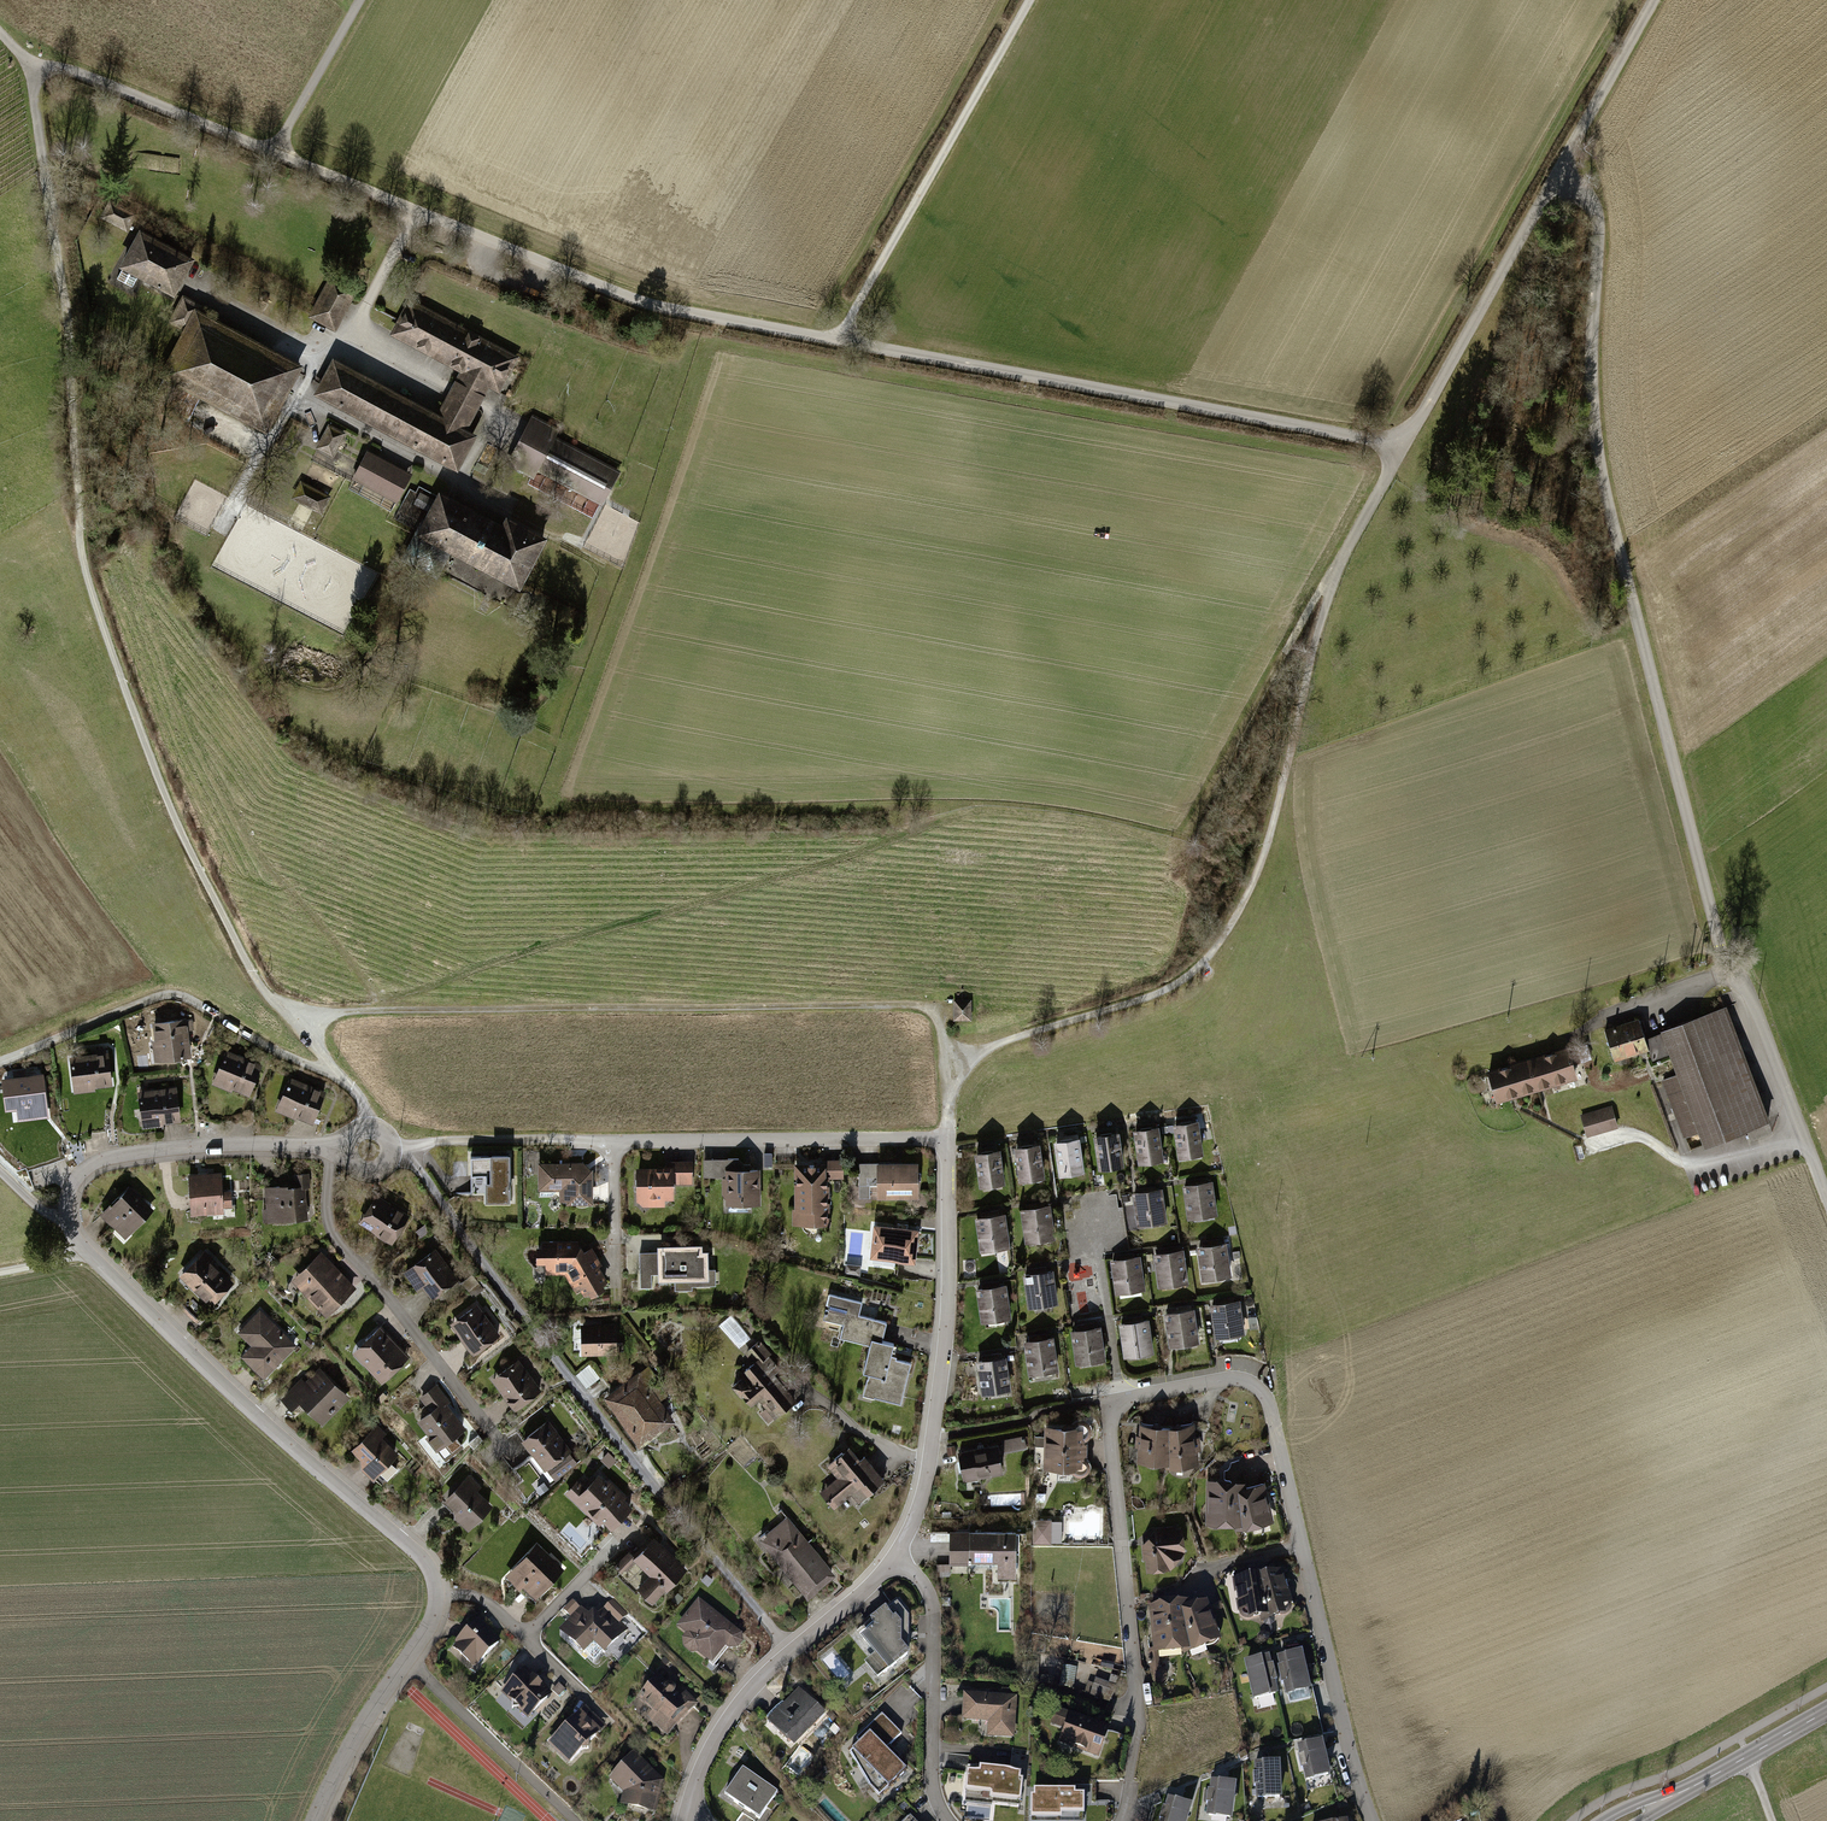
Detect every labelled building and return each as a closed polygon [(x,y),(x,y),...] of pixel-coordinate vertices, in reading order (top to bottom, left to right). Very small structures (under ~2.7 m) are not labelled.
[(110,201),(102,214),(127,229),(135,217),(110,201)] [(196,257),(142,228),(122,264),(176,293),(196,257)] [(359,288),(333,274),(310,317),(336,330),(359,288)] [(169,321),(187,331),(199,308),(202,303),(184,293),(169,321)] [(523,357),(408,297),(389,334),(461,372),(491,388),(503,394),(523,357)] [(308,367),(199,308),(187,331),(162,376),(271,434),(308,367)] [(440,412),(335,357),(316,394),(462,471),(482,435),(469,428),(440,412)] [(461,372),(440,412),(469,428),(491,388),(461,372)] [(347,433),(331,424),(318,447),(334,456),(347,433)] [(597,467),(522,427),(506,457),(581,497),(597,467)] [(369,446),(354,474),(400,500),(415,472),(369,446)] [(325,511),(333,494),(303,481),(295,498),(325,511)] [(398,516),(421,528),(438,495),(415,483),(398,516)] [(505,524),(441,490),(438,495),(421,528),(417,535),(521,590),(549,537),(509,516),(505,524)] [(953,1001),(953,1020),(970,1020),(970,1000),(953,1001)] [(1773,1120),(1730,1006),(1645,1038),(1650,1050),(1654,1061),(1673,1054),(1680,1073),(1663,1079),(1685,1138),(1704,1131),(1709,1144),(1744,1131),(1748,1142),(1771,1134),(1767,1122),(1773,1120)] [(1637,1017),(1604,1029),(1617,1063),(1650,1050),(1645,1038),(1637,1017)] [(186,1020),(153,1024),(155,1042),(153,1042),(155,1063),(189,1059),(188,1051),(190,1051),(186,1020)] [(1571,1046),(1488,1071),(1498,1102),(1581,1077),(1571,1046)] [(96,1087),(114,1084),(110,1047),(95,1049),(96,1054),(70,1057),(74,1093),(96,1090),(96,1087)] [(233,1088),(251,1095),(263,1064),(225,1049),(211,1083),(232,1091),(233,1088)] [(16,1078),(4,1079),(8,1110),(13,1109),(15,1122),(50,1117),(44,1074),(28,1076),(27,1069),(15,1071),(16,1078)] [(299,1114),(316,1121),(328,1091),(290,1076),(277,1109),(297,1117),(299,1114)] [(165,1121),(183,1119),(179,1087),(138,1092),(143,1127),(165,1124),(165,1121)] [(1615,1103),(1581,1113),(1588,1136),(1621,1126),(1615,1103)] [(1200,1120),(1174,1123),(1179,1158),(1204,1155),(1200,1120)] [(1161,1125),(1135,1129),(1140,1164),(1165,1160),(1161,1125)] [(1121,1131),(1096,1134),(1101,1169),(1126,1166),(1121,1131)] [(1082,1136),(1057,1139),(1061,1174),(1087,1170),(1082,1136)] [(1042,1142),(1017,1145),(1022,1180),(1047,1177),(1042,1142)] [(1002,1148),(977,1151),(982,1186),(1007,1183),(1002,1148)] [(772,1153),(763,1153),(764,1166),(772,1165),(772,1153)] [(508,1155),(467,1156),(468,1194),(483,1194),(483,1204),(508,1203),(508,1155)] [(762,1205),(761,1169),(743,1169),(743,1158),(712,1159),(713,1177),(726,1177),(727,1206),(762,1205)] [(668,1166),(636,1166),(636,1204),(677,1204),(677,1184),(694,1184),(694,1160),(668,1160),(668,1166)] [(920,1161),(861,1162),(861,1199),(920,1198),(920,1161)] [(595,1162),(539,1163),(540,1190),(561,1190),(561,1204),(595,1204),(595,1162)] [(844,1162),(797,1162),(798,1226),(830,1225),(830,1182),(844,1182),(844,1162)] [(223,1172),(190,1173),(193,1214),(225,1212),(224,1206),(234,1205),(233,1188),(224,1189),(223,1172)] [(264,1185),(266,1220),(309,1217),(307,1185),(311,1185),(310,1172),(299,1173),(300,1183),(264,1185)] [(1215,1181),(1183,1185),(1188,1220),(1219,1215),(1215,1181)] [(155,1209),(130,1185),(102,1214),(128,1238),(155,1209)] [(1164,1188),(1133,1192),(1138,1227),(1169,1223),(1164,1188)] [(412,1215),(378,1194),(361,1223),(394,1244),(412,1215)] [(1052,1204),(1021,1208),(1026,1243),(1057,1239),(1052,1204)] [(1008,1213),(976,1217),(981,1252),(1012,1248),(1008,1213)] [(432,1231),(427,1224),(417,1232),(422,1238),(432,1231)] [(919,1228),(876,1224),(872,1256),(916,1260),(919,1228)] [(582,1239),(540,1240),(541,1273),(564,1273),(584,1301),(611,1285),(599,1267),(604,1264),(593,1246),(588,1249),(582,1239)] [(1229,1243),(1197,1247),(1202,1282),(1233,1277),(1229,1243)] [(659,1253),(639,1253),(641,1288),(654,1287),(654,1273),(661,1273),(661,1280),(676,1279),(676,1292),(695,1291),(695,1285),(718,1284),(718,1268),(712,1268),(711,1251),(704,1251),(704,1244),(658,1246),(659,1253)] [(205,1248),(179,1276),(211,1306),(234,1282),(209,1259),(213,1255),(205,1248)] [(421,1284),(433,1299),(459,1278),(436,1248),(404,1273),(416,1288),(421,1284)] [(1185,1249),(1154,1254),(1158,1288),(1190,1284),(1185,1249)] [(294,1278),(328,1314),(357,1288),(323,1251),(294,1278)] [(1143,1255),(1112,1259),(1116,1294),(1148,1290),(1143,1255)] [(863,1264),(847,1262),(847,1273),(862,1274),(863,1264)] [(1056,1270),(1024,1274),(1029,1309),(1060,1305),(1056,1270)] [(473,1296),(483,1289),(472,1274),(462,1282),(473,1296)] [(1008,1284),(978,1289),(983,1322),(1014,1317),(1008,1284)] [(865,1301),(825,1292),(823,1302),(850,1308),(848,1316),(831,1312),(827,1327),(844,1331),(843,1337),(873,1345),(866,1371),(872,1373),(866,1396),(903,1405),(913,1363),(898,1359),(899,1355),(895,1354),(898,1341),(885,1338),(889,1323),(861,1317),(865,1301)] [(1242,1300),(1210,1304),(1215,1339),(1246,1335),(1242,1300)] [(502,1334),(477,1302),(451,1322),(476,1355),(502,1334)] [(298,1345),(261,1310),(238,1334),(251,1346),(241,1357),(265,1380),(298,1345)] [(1195,1310),(1164,1314),(1168,1349),(1200,1345),(1195,1310)] [(1257,1317),(1248,1317),(1250,1329),(1258,1328),(1257,1317)] [(1150,1320),(1119,1324),(1123,1359),(1155,1355),(1150,1320)] [(618,1355),(617,1322),(583,1322),(583,1330),(574,1330),(575,1350),(584,1349),(584,1356),(618,1355)] [(355,1353),(384,1383),(412,1356),(382,1326),(355,1353)] [(1102,1327),(1070,1331),(1075,1366),(1106,1361),(1102,1327)] [(1056,1337),(1025,1341),(1029,1375),(1060,1371),(1056,1337)] [(773,1353),(761,1339),(745,1352),(754,1362),(737,1376),(741,1381),(735,1385),(751,1405),(760,1397),(778,1418),(799,1400),(797,1398),(776,1374),(783,1368),(772,1355),(773,1353)] [(543,1390),(518,1357),(491,1377),(516,1410),(543,1390)] [(1006,1358),(976,1362),(980,1396),(1011,1392),(1006,1358)] [(576,1373),(586,1387),(600,1377),(590,1363),(576,1373)] [(322,1423),(350,1396),(321,1367),(306,1382),(302,1378),(282,1397),(293,1409),(300,1402),(322,1423)] [(640,1441),(671,1420),(658,1401),(666,1395),(648,1368),(608,1395),(640,1441)] [(430,1410),(417,1420),(440,1448),(466,1427),(448,1404),(452,1400),(438,1382),(420,1396),(430,1410)] [(389,1397),(384,1392),(379,1397),(383,1401),(389,1397)] [(574,1450),(549,1417),(522,1437),(547,1470),(552,1467),(560,1476),(574,1465),(567,1456),(574,1450)] [(1074,1426),(1047,1426),(1047,1470),(1076,1471),(1081,1476),(1087,1476),(1093,1470),(1093,1463),(1090,1457),(1086,1457),(1086,1455),(1090,1455),(1090,1441),(1086,1441),(1086,1438),(1090,1438),(1093,1431),(1093,1424),(1087,1419),(1080,1419),(1074,1426)] [(349,1452),(375,1479),(400,1455),(383,1437),(387,1433),(379,1424),(349,1452)] [(1194,1425),(1169,1428),(1170,1467),(1170,1469),(1199,1466),(1197,1452),(1201,1452),(1200,1438),(1196,1439),(1194,1425)] [(1137,1465),(1170,1467),(1169,1428),(1140,1426),(1139,1437),(1135,1436),(1134,1448),(1138,1448),(1137,1465)] [(1001,1443),(957,1452),(963,1483),(979,1480),(979,1478),(1004,1472),(1000,1455),(1026,1450),(1023,1436),(1001,1441),(1001,1443)] [(851,1446),(827,1465),(838,1478),(821,1492),(836,1511),(853,1497),(860,1505),(890,1481),(868,1455),(862,1460),(851,1446)] [(610,1450),(602,1458),(610,1466),(619,1458),(610,1450)] [(473,1525),(493,1505),(478,1490),(484,1484),(472,1472),(446,1498),(457,1509),(473,1525)] [(608,1482),(600,1474),(588,1487),(579,1479),(566,1493),(600,1525),(604,1520),(612,1528),(634,1506),(626,1499),(629,1496),(611,1479),(608,1482)] [(1205,1526),(1243,1526),(1238,1489),(1247,1487),(1247,1481),(1206,1481),(1205,1526)] [(1266,1483),(1247,1487),(1238,1489),(1243,1526),(1244,1530),(1275,1523),(1266,1483)] [(549,1490),(545,1485),(536,1491),(540,1497),(549,1490)] [(808,1598),(836,1575),(790,1517),(761,1540),(808,1598)] [(1051,1520),(1033,1520),(1033,1543),(1051,1543),(1051,1520)] [(1145,1559),(1146,1573),(1170,1571),(1186,1552),(1184,1528),(1176,1529),(1175,1526),(1154,1529),(1154,1531),(1144,1543),(1141,1544),(1142,1560),(1145,1559)] [(1020,1531),(952,1531),(952,1563),(938,1563),(938,1577),(952,1576),(952,1567),(1001,1567),(1001,1577),(1020,1576),(1020,1531)] [(688,1567),(655,1536),(637,1555),(631,1550),(616,1566),(623,1573),(636,1558),(653,1574),(640,1587),(655,1602),(688,1567)] [(536,1597),(565,1569),(538,1542),(506,1574),(519,1588),(523,1584),(536,1597)] [(1283,1572),(1260,1578),(1270,1620),(1271,1622),(1287,1618),(1291,1614),(1293,1609),(1293,1604),(1283,1572)] [(1250,1623),(1270,1620),(1260,1578),(1235,1582),(1239,1614),(1248,1613),(1250,1623)] [(700,1599),(678,1626),(687,1633),(682,1639),(682,1647),(690,1653),(698,1652),(716,1665),(730,1648),(732,1650),(738,1649),(745,1641),(745,1634),(700,1599)] [(909,1616),(898,1602),(870,1624),(874,1629),(861,1640),(889,1673),(909,1657),(909,1616)] [(1207,1604),(1190,1610),(1182,1612),(1191,1652),(1192,1655),(1221,1644),(1207,1604)] [(1187,1652),(1191,1652),(1182,1612),(1190,1610),(1189,1605),(1149,1608),(1152,1650),(1153,1654),(1159,1654),(1187,1652)] [(582,1608),(560,1631),(584,1654),(596,1643),(606,1653),(629,1631),(606,1607),(598,1615),(594,1610),(589,1615),(582,1608)] [(504,1643),(479,1618),(452,1645),(477,1670),(504,1643)] [(1264,1632),(1260,1636),(1260,1641),(1264,1644),(1268,1643),(1271,1640),(1271,1635),(1267,1632),(1264,1632)] [(1046,1644),(1037,1643),(1036,1653),(1044,1654),(1046,1644)] [(1160,1669),(1159,1654),(1153,1654),(1152,1650),(1148,1651),(1150,1678),(1152,1681),(1155,1684),(1159,1685),(1163,1684),(1165,1681),(1168,1676),(1167,1673),(1164,1671),(1160,1669)] [(1310,1683),(1303,1654),(1277,1660),(1280,1669),(1277,1670),(1281,1687),(1283,1686),(1287,1699),(1312,1693),(1310,1683)] [(1270,1658),(1244,1664),(1254,1704),(1279,1698),(1270,1658)] [(554,1694),(526,1666),(500,1692),(528,1720),(554,1694)] [(1077,1669),(1062,1666),(1058,1686),(1073,1689),(1077,1669)] [(669,1685),(659,1675),(637,1696),(653,1712),(647,1718),(665,1737),(699,1703),(687,1691),(681,1697),(676,1692),(678,1690),(678,1686),(675,1683),(671,1683),(669,1685)] [(1108,1683),(1096,1679),(1094,1685),(1087,1682),(1083,1694),(1110,1703),(1118,1678),(1111,1675),(1108,1683)] [(827,1716),(801,1689),(768,1720),(794,1747),(827,1716)] [(1016,1697),(963,1694),(961,1721),(987,1722),(986,1737),(1014,1738),(1016,1697)] [(609,1727),(586,1706),(549,1744),(572,1766),(609,1727)] [(1114,1727),(1060,1708),(1054,1725),(1066,1729),(1061,1744),(1104,1758),(1114,1727)] [(856,1739),(860,1744),(850,1753),(857,1769),(864,1766),(879,1782),(871,1791),(878,1799),(904,1772),(884,1751),(900,1736),(881,1715),(856,1739)] [(1322,1743),(1297,1749),(1300,1758),(1297,1758),(1301,1775),(1303,1774),(1306,1783),(1331,1777),(1322,1743)] [(665,1782),(635,1752),(610,1777),(625,1792),(622,1804),(657,1813),(665,1782)] [(1280,1765),(1255,1766),(1255,1775),(1253,1775),(1254,1790),(1256,1790),(1257,1801),(1282,1800),(1280,1765)] [(829,1766),(821,1769),(823,1774),(831,1772),(829,1766)] [(760,1818),(778,1792),(745,1769),(727,1794),(760,1818)] [(978,1776),(967,1775),(965,1796),(989,1798),(989,1803),(1018,1805),(1020,1776),(979,1773),(978,1776)] [(1211,1784),(1210,1793),(1208,1793),(1206,1807),(1209,1807),(1207,1819),(1227,1820),(1233,1820),(1237,1786),(1211,1784)] [(1031,1820),(1061,1820),(1061,1819),(1084,1819),(1084,1798),(1075,1798),(1075,1793),(1033,1793),(1033,1799),(1031,1799),(1031,1820)] [(1168,1800),(1165,1809),(1163,1808),(1159,1820),(1188,1820),(1192,1808),(1168,1800)]
